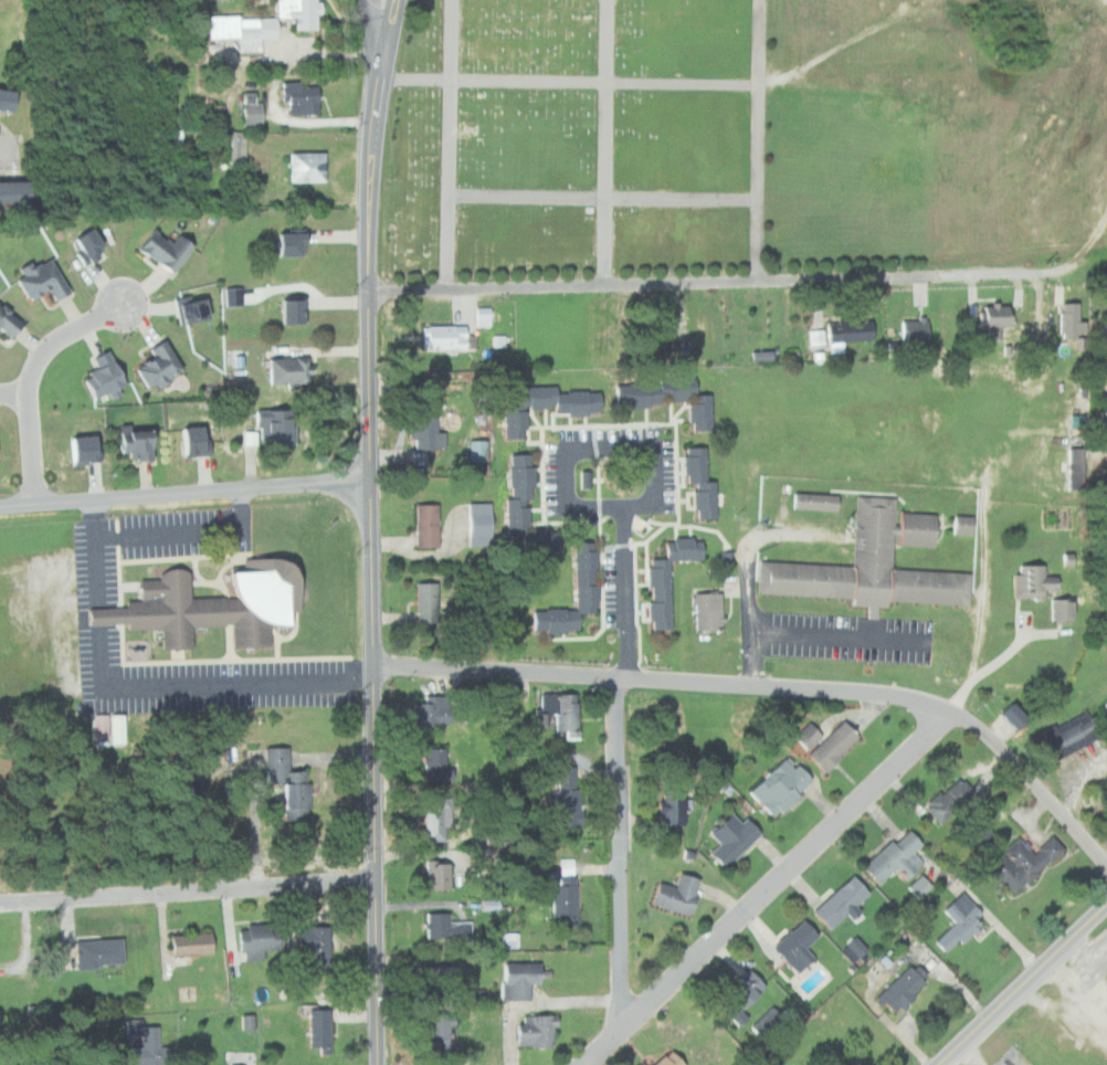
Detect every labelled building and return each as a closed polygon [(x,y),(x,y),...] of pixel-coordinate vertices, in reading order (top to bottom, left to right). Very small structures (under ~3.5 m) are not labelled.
[(321,29),(321,0),(286,0),(286,17),(298,17),(298,29),(321,29)] [(240,51),(263,50),(263,38),(280,36),(280,18),(212,18),(212,46),(228,46),(228,40),(240,40),(240,51)] [(287,114),(320,114),(320,82),(287,82),(287,114)] [(0,88),(0,108),(15,110),(19,91),(0,88)] [(244,125),(263,125),(263,92),(244,92),(244,125)] [(233,164),(246,164),(246,131),(233,131),(233,164)] [(327,181),(327,151),(292,151),(292,181),(327,181)] [(33,204),(33,181),(0,181),(0,205),(33,204)] [(101,251),(85,227),(67,239),(83,263),(101,251)] [(186,240),(174,236),(172,241),(142,230),(133,256),(175,271),(186,240)] [(270,255),(301,256),(302,242),(297,242),(297,233),(271,233),(270,255)] [(51,300),(65,292),(46,258),(24,270),(25,272),(13,280),(24,300),(44,289),(51,300)] [(222,306),(239,305),(238,287),(221,288),(222,306)] [(1059,297),(1062,336),(1076,336),(1076,331),(1086,331),(1085,317),(1077,317),(1077,296),(1059,297)] [(172,304),(175,323),(207,317),(203,298),(172,304)] [(275,300),(275,324),(301,324),(301,299),(275,300)] [(999,338),(999,326),(1013,326),(1013,305),(985,305),(985,338),(999,338)] [(492,325),(492,307),(479,307),(479,325),(492,325)] [(7,339),(19,326),(0,308),(0,332),(7,339)] [(931,347),(931,319),(904,319),(904,347),(931,347)] [(876,321),(830,321),(830,341),(876,341),(876,321)] [(458,336),(458,325),(425,325),(425,348),(470,348),(470,336),(458,336)] [(805,330),(807,345),(822,344),(820,329),(805,330)] [(503,335),(491,335),(491,347),(503,346),(503,335)] [(142,387),(151,383),(152,386),(179,373),(162,338),(145,347),(150,356),(131,365),(142,387)] [(123,383),(106,348),(88,357),(94,369),(76,377),(87,400),(104,392),(108,399),(117,395),(113,387),(123,383)] [(266,384),(307,383),(306,357),(264,359),(266,384)] [(619,380),(619,405),(692,403),(693,430),(714,429),(713,394),(700,394),(699,378),(619,380)] [(529,408),(556,408),(556,413),(604,413),(604,389),(560,389),(560,384),(524,384),(524,402),(507,402),(507,439),(530,437),(529,408)] [(1096,410),(1102,429),(1106,428),(1106,407),(1096,410)] [(258,444),(293,443),(292,417),(275,418),(274,410),(251,411),(251,427),(258,426),(258,444)] [(440,449),(440,415),(413,415),(413,449),(440,449)] [(150,429),(126,430),(126,424),(114,425),(115,453),(124,453),(124,461),(151,460),(150,429)] [(195,427),(175,428),(176,456),(196,456),(195,427)] [(87,436),(63,438),(65,463),(88,462),(87,436)] [(489,440),(472,440),(472,461),(489,461),(489,440)] [(708,446),(688,447),(688,483),(697,482),(698,517),(718,517),(718,481),(709,481),(708,446)] [(533,453),(510,453),(512,495),(506,495),(506,534),(524,532),(525,550),(560,549),(559,526),(529,526),(529,497),(534,496),(533,453)] [(840,494),(795,493),(795,508),(840,509),(840,494)] [(855,566),(761,560),(760,592),(854,598),(854,603),(890,607),(890,600),(972,604),(974,572),(895,568),(897,545),(938,547),(940,514),(898,510),(898,497),(858,495),(855,566)] [(471,502),(471,545),(495,545),(495,502),(471,502)] [(419,547),(441,547),(441,504),(419,504),(419,547)] [(977,534),(977,516),(958,516),(958,534),(977,534)] [(705,559),(705,537),(670,537),(670,558),(651,558),(653,629),(674,628),(673,559),(705,559)] [(600,540),(577,541),(578,609),(534,610),(534,633),(582,632),(582,612),(601,612),(600,540)] [(287,557),(240,560),(241,571),(222,572),(223,596),(188,598),(186,568),(156,570),(157,579),(136,580),(137,600),(123,601),(123,607),(84,610),(85,626),(124,623),(125,630),(159,628),(160,650),(190,648),(189,627),(231,625),(232,647),(269,645),(268,626),(290,625),(289,612),(291,612),(287,557)] [(1042,565),(1016,565),(1016,598),(1042,598),(1042,565)] [(440,582),(419,582),(419,622),(440,622),(440,582)] [(697,631),(724,631),(724,592),(697,592),(697,631)] [(1077,599),(1054,599),(1054,619),(1077,619),(1077,599)] [(413,699),(414,721),(453,721),(453,706),(449,705),(449,694),(423,693),(424,699),(413,699)] [(579,731),(578,693),(540,694),(540,727),(555,726),(555,731),(579,731)] [(1007,727),(1019,716),(1005,701),(993,712),(1007,727)] [(1044,729),(1056,756),(1105,734),(1094,707),(1044,729)] [(1026,724),(1012,708),(1003,716),(1019,731),(1026,724)] [(122,713),(106,713),(107,742),(122,742),(122,713)] [(829,770),(862,736),(844,718),(810,751),(829,770)] [(91,726),(90,735),(104,736),(104,727),(91,726)] [(190,764),(190,796),(205,795),(204,768),(223,768),(223,740),(201,741),(201,763),(190,764)] [(268,747),(270,794),(284,793),(284,820),(307,819),(306,770),(292,770),(291,747),(268,747)] [(451,748),(428,748),(428,779),(451,779),(451,748)] [(816,779),(791,753),(752,791),(779,818),(816,779)] [(928,805),(942,823),(979,792),(963,774),(928,805)] [(582,780),(561,780),(561,823),(582,823),(582,780)] [(665,787),(665,823),(688,823),(688,787),(665,787)] [(521,792),(508,793),(509,806),(522,805),(521,792)] [(453,840),(453,805),(428,805),(428,840),(453,840)] [(713,833),(723,843),(714,851),(728,866),(765,833),(741,808),(713,833)] [(866,864),(882,883),(902,867),(909,877),(927,863),(917,851),(926,844),(911,826),(866,864)] [(992,867),(1020,895),(1066,846),(1054,835),(1037,852),(1022,837),(992,867)] [(445,888),(445,860),(428,860),(428,888),(445,888)] [(555,885),(555,918),(579,917),(579,862),(565,863),(565,875),(558,875),(558,885),(555,885)] [(704,878),(683,872),(678,886),(663,882),(657,905),(695,915),(704,878)] [(929,885),(919,873),(905,886),(916,897),(929,885)] [(873,892),(855,874),(818,911),(835,928),(873,892)] [(946,908),(957,922),(940,938),(952,952),(990,920),(966,892),(946,908)] [(497,899),(479,899),(479,908),(496,908),(497,899)] [(431,937),(465,937),(465,921),(455,921),(455,911),(431,911),(431,937)] [(809,948),(822,935),(806,918),(777,948),(802,973),(818,958),(809,948)] [(266,958),(265,949),(283,948),(281,922),(241,925),(243,960),(266,958)] [(302,926),(302,950),(312,950),(312,968),(331,968),(331,926),(302,926)] [(173,955),(215,955),(215,932),(173,932),(173,955)] [(500,932),(500,947),(517,946),(517,932),(500,932)] [(865,948),(853,934),(843,943),(855,956),(865,948)] [(126,964),(125,937),(77,939),(78,967),(126,964)] [(506,961),(506,1000),(526,1000),(526,982),(545,982),(545,961),(506,961)] [(432,993),(458,993),(458,964),(432,964),(432,993)] [(882,995),(898,1013),(930,982),(913,964),(882,995)] [(737,1020),(769,990),(752,972),(719,1002),(737,1020)] [(791,1022),(773,1005),(753,1029),(771,1044),(791,1022)] [(313,1047),(334,1047),(334,1008),(313,1008),(313,1047)] [(425,1014),(426,1050),(448,1049),(447,1013),(425,1014)] [(252,1028),(251,1014),(241,1015),(241,1028),(252,1028)] [(521,1014),(521,1046),(559,1046),(559,1015),(521,1014)] [(460,1047),(460,1015),(436,1016),(437,1047),(460,1047)] [(123,1033),(139,1033),(139,1019),(123,1019),(123,1033)] [(126,1047),(126,1064),(156,1064),(155,1025),(140,1025),(140,1047),(126,1047)] [(674,1050),(658,1064),(689,1064),(674,1050)]
